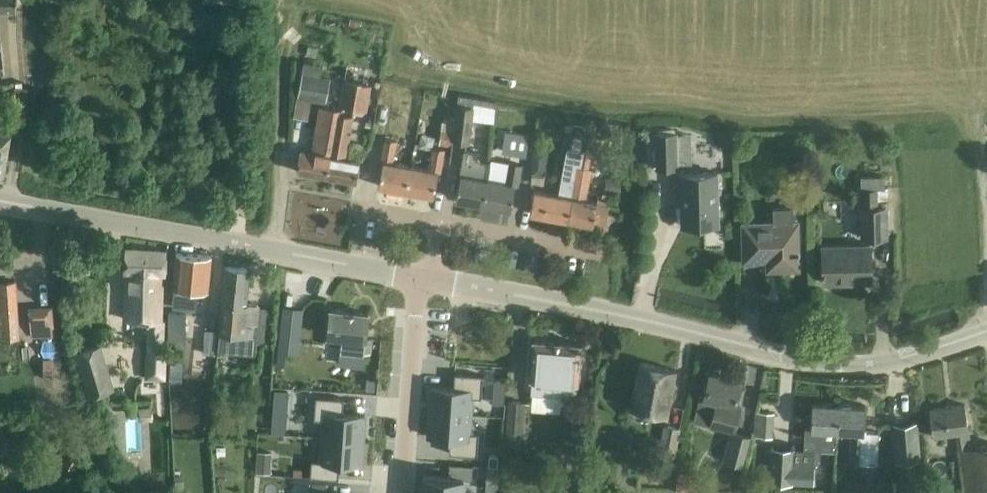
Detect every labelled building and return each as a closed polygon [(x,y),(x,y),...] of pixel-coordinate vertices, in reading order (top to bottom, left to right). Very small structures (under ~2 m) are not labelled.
[(17,10),(16,0),(0,0),(0,10),(17,10)] [(304,61),(298,95),(325,99),(329,77),(328,77),(330,71),(324,66),(304,61)] [(345,79),(340,107),(366,112),(371,85),(345,79)] [(470,140),(474,105),(458,103),(454,138),(470,140)] [(300,149),(296,171),(325,176),(336,115),(337,111),(319,108),(311,151),(300,149)] [(336,115),(325,176),(357,181),(360,161),(345,158),(352,118),(336,115)] [(581,149),(568,220),(593,224),(594,220),(606,222),(609,204),(607,204),(608,200),(598,198),(597,202),(588,200),(594,168),(590,167),(597,126),(597,125),(586,123),(586,124),(585,125),(584,135),(583,137),(583,138),(582,142),(581,149)] [(0,126),(0,170),(4,171),(11,128),(0,126)] [(439,144),(450,146),(453,129),(441,127),(439,144)] [(506,131),(502,151),(526,155),(530,135),(506,131)] [(676,133),(656,133),(657,168),(677,167),(676,133)] [(399,141),(385,139),(381,161),(383,161),(379,185),(406,190),(411,165),(395,163),(399,141)] [(491,167),(492,163),(481,161),(477,156),(478,150),(464,147),(459,174),(461,174),(456,199),(485,205),(489,180),(491,167)] [(567,147),(559,195),(535,191),(531,213),(568,220),(581,149),(567,147)] [(427,168),(411,165),(406,190),(434,195),(438,171),(441,172),(444,150),(431,148),(427,168)] [(532,149),(531,173),(545,174),(547,150),(532,149)] [(509,163),(506,183),(489,180),(485,205),(511,209),(516,184),(518,185),(522,165),(509,163)] [(675,173),(676,177),(676,197),(681,196),(682,225),(718,224),(717,172),(675,173)] [(885,175),(860,176),(861,187),(861,207),(861,221),(861,236),(884,236),(889,236),(888,206),(884,206),(879,206),(879,199),(879,187),(885,187),(885,175)] [(775,221),(742,222),(743,234),(743,254),(765,254),(777,253),(778,269),(799,269),(799,249),(799,235),(798,221),(795,221),(795,207),(774,208),(775,221)] [(824,272),(824,283),(825,282),(825,280),(852,280),(852,282),(871,281),(871,261),(871,245),(824,246),(825,268),(822,268),(822,272),(824,272)] [(128,268),(124,316),(148,318),(159,318),(163,272),(165,272),(165,271),(166,251),(126,248),(125,268),(128,268)] [(175,287),(173,306),(194,308),(196,289),(208,291),(211,256),(177,253),(174,287),(175,287)] [(218,349),(252,352),(254,341),(261,343),(267,307),(246,304),(249,268),(225,266),(218,349)] [(0,282),(0,340),(19,340),(16,280),(0,282)] [(48,305),(30,307),(31,325),(50,324),(49,320),(49,309),(48,305)] [(280,339),(299,341),(303,310),(284,308),(280,339)] [(327,340),(327,343),(342,345),(363,347),(368,348),(369,348),(370,348),(371,338),(366,338),(368,313),(331,309),(329,329),(327,340)] [(186,312),(169,311),(169,346),(178,346),(186,346),(186,312)] [(205,330),(204,341),(216,342),(217,342),(217,330),(205,330)] [(533,340),(531,376),(532,376),(531,393),(577,396),(581,343),(533,340)] [(147,355),(146,355),(146,379),(167,378),(166,344),(148,344),(147,355)] [(87,401),(111,394),(96,347),(73,354),(87,401)] [(44,360),(44,377),(54,377),(54,360),(44,360)] [(667,415),(672,389),(676,369),(640,362),(631,407),(667,415)] [(170,364),(169,382),(183,383),(184,364),(170,364)] [(499,371),(498,380),(508,381),(509,372),(499,371)] [(433,386),(431,411),(472,414),(474,397),(484,398),(485,376),(456,374),(455,388),(433,386)] [(693,421),(730,430),(734,431),(740,406),(735,404),(740,382),(710,374),(704,397),(700,396),(693,421)] [(271,386),(271,395),(281,396),(282,386),(271,386)] [(319,397),(318,413),(324,413),(323,437),(364,440),(365,415),(344,413),(345,398),(319,397)] [(509,400),(506,431),(522,432),(524,402),(509,400)] [(839,432),(841,404),(813,403),(812,416),(806,415),(804,450),(772,448),(770,484),(812,486),(814,464),(820,465),(821,449),(836,450),(837,432),(839,432)] [(853,461),(878,463),(878,452),(879,432),(864,431),(866,406),(841,404),(839,432),(854,433),(853,461)] [(930,409),(934,436),(934,439),(957,436),(965,492),(985,492),(986,492),(986,445),(971,447),(965,404),(930,409)] [(153,407),(138,407),(139,421),(153,420),(153,407)] [(431,411),(429,436),(452,437),(451,451),(480,454),(481,432),(471,431),(472,414),(431,411)] [(894,424),(897,460),(918,459),(916,423),(894,424)] [(680,429),(664,425),(660,449),(675,452),(680,429)] [(755,427),(750,451),(759,453),(763,429),(755,427)] [(734,431),(730,430),(723,459),(743,465),(750,435),(734,431)] [(314,461),(314,476),(339,478),(340,462),(362,464),(364,440),(323,437),(321,461),(314,461)] [(489,455),(488,468),(497,469),(498,456),(489,455)] [(256,462),(255,472),(265,473),(266,463),(256,462)] [(929,462),(920,463),(921,482),(930,482),(929,462)] [(423,492),(466,492),(468,478),(424,475),(423,492)] [(741,491),(752,491),(752,480),(741,480),(741,491)] [(912,484),(913,492),(925,492),(925,483),(912,484)]
